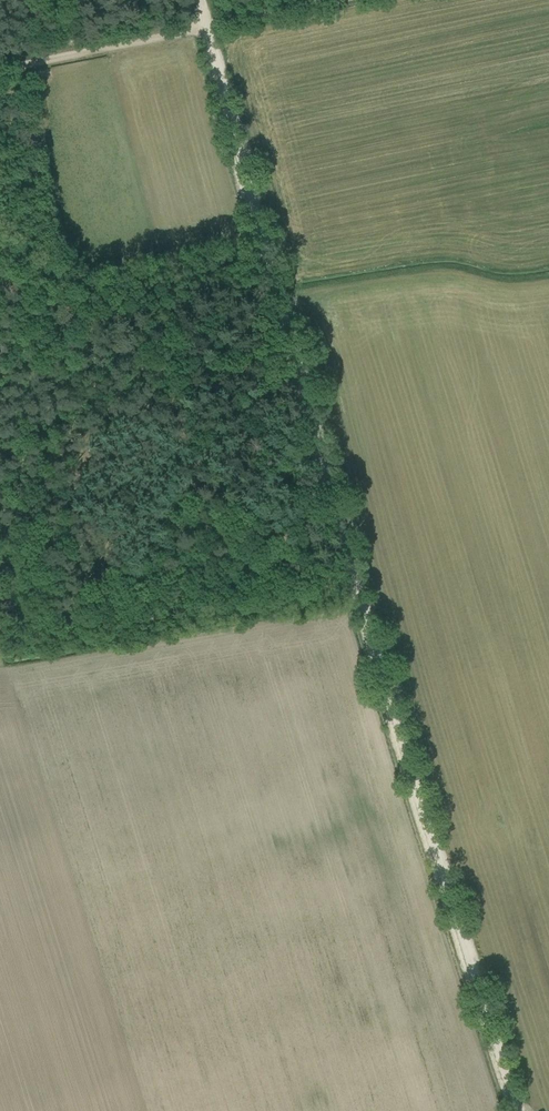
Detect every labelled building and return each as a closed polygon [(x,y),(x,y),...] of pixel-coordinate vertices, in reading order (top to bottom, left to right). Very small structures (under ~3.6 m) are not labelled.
[(483,808),(484,810),(486,809),(489,818),(497,816),(494,805),(483,808)]
